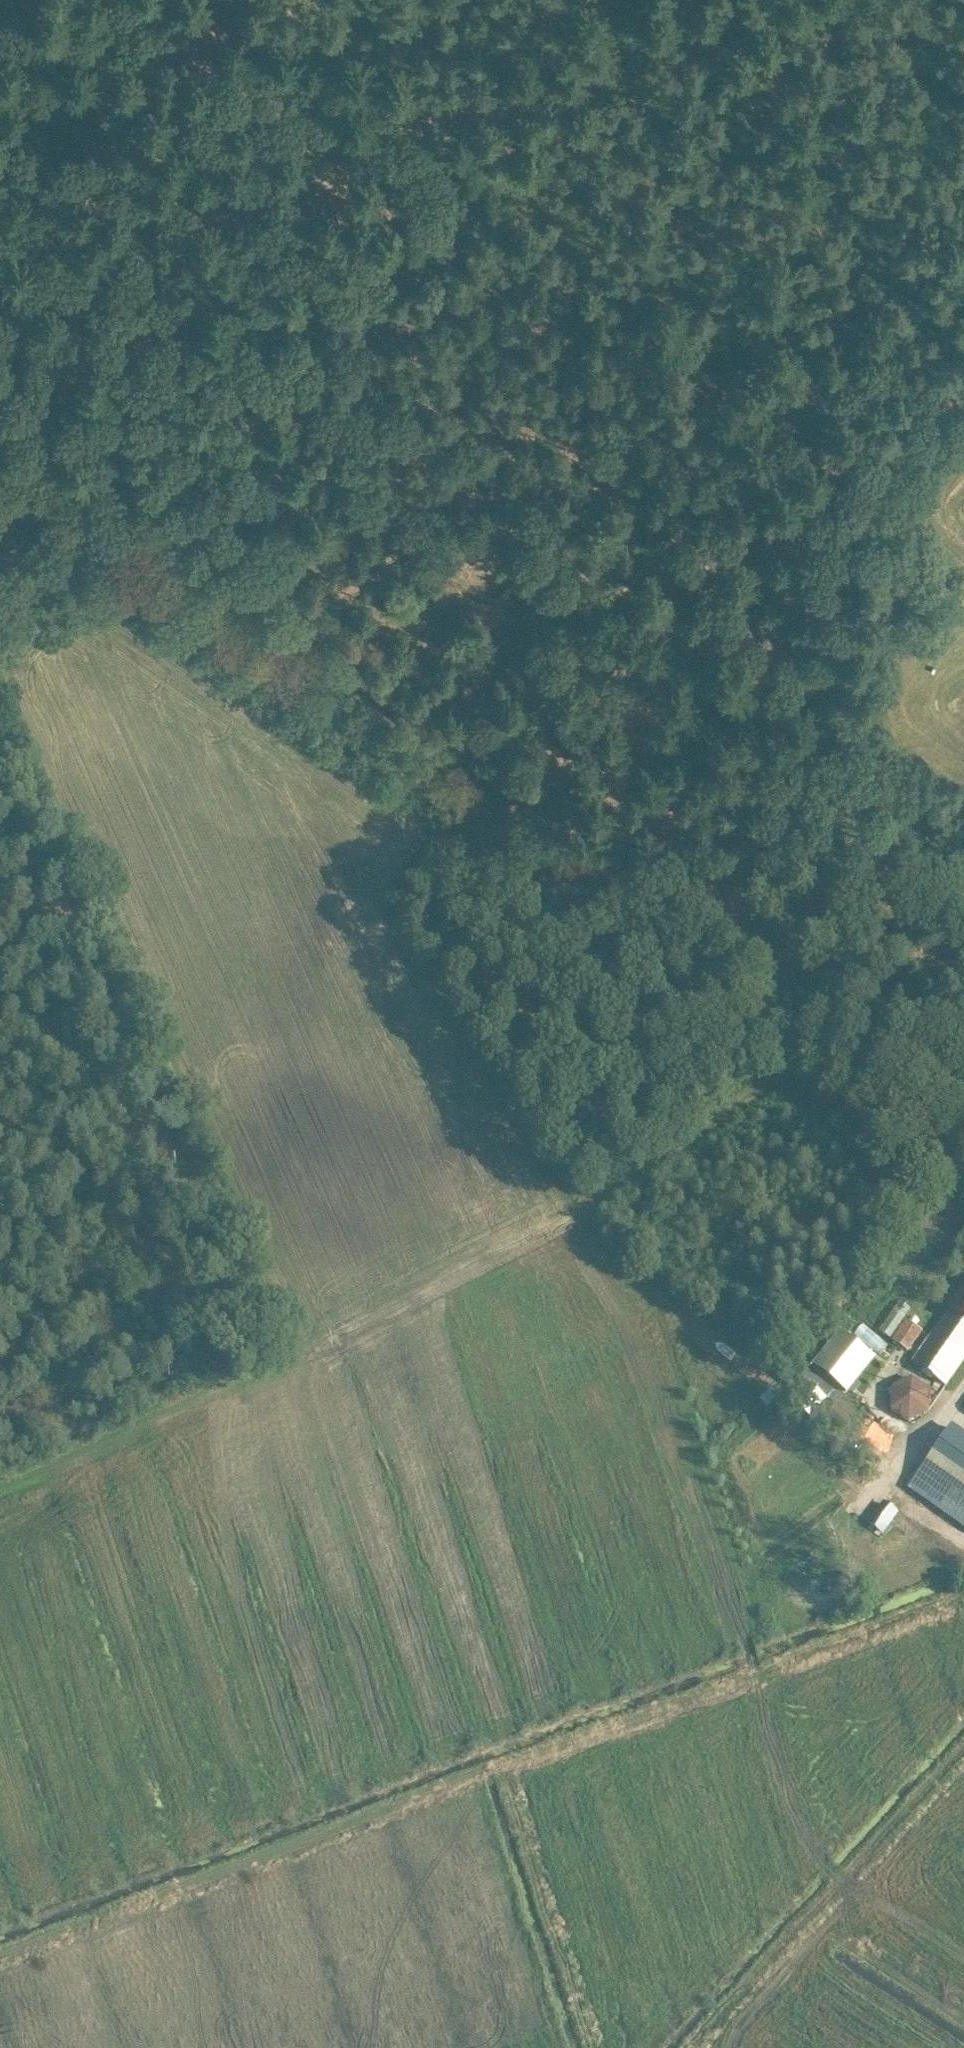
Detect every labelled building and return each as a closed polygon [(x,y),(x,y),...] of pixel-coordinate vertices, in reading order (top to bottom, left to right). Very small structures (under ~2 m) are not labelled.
[(962,1292),(912,1362),(946,1385),(963,1359),(963,1288),(962,1292)] [(906,1320),(892,1341),(907,1352),(921,1331),(906,1320)] [(773,1353),(763,1365),(788,1384),(797,1372),(773,1353)] [(912,1377),(891,1387),(890,1410),(908,1423),(929,1412),(929,1390),(912,1377)] [(946,1422),(902,1480),(963,1527),(963,1435),(946,1422)]
